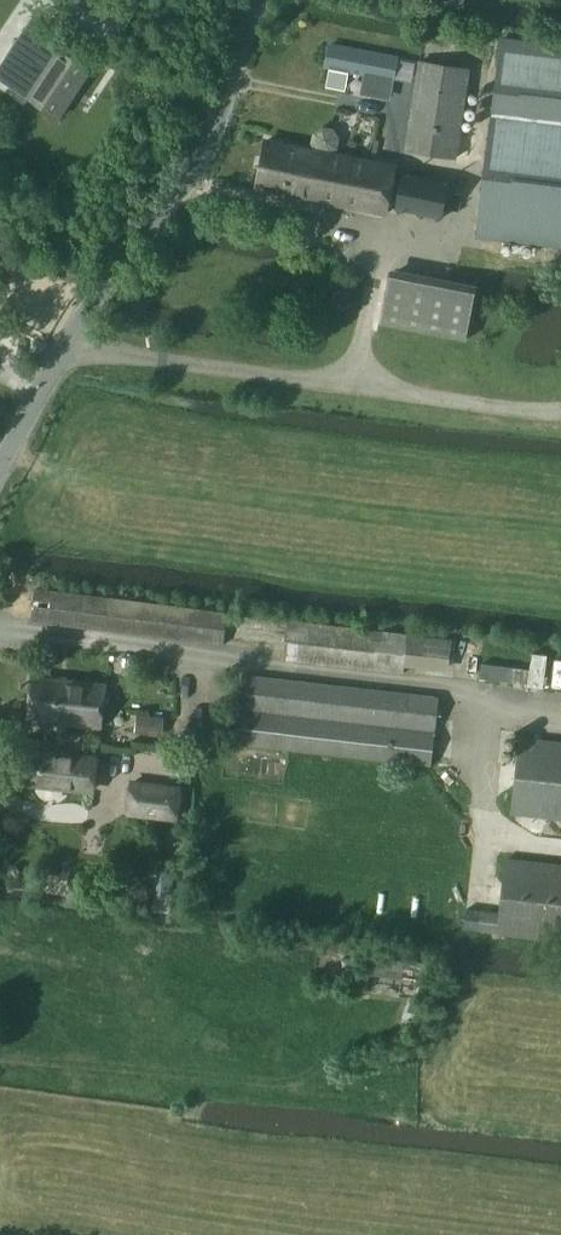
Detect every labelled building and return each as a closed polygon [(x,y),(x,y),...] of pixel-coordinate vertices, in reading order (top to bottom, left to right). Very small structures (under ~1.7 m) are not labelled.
[(88,11),(94,0),(70,0),(88,11)] [(60,116),(76,91),(90,70),(41,38),(34,49),(27,44),(18,56),(26,61),(17,75),(10,85),(27,97),(59,118),(60,116)] [(477,233),(560,243),(560,45),(502,38),(477,233)] [(398,56),(328,43),(324,69),(369,77),(366,93),(390,97),(398,56)] [(455,157),(469,69),(419,61),(406,150),(455,157)] [(327,152),(336,148),(338,139),(333,130),(323,128),(315,133),(313,143),(319,150),(267,140),(258,188),(386,214),(396,165),(327,152)] [(442,217),(449,182),(404,173),(396,208),(442,217)] [(465,341),(475,292),(391,275),(381,324),(465,341)] [(223,645),(226,614),(35,590),(31,621),(223,645)] [(450,672),(453,640),(287,621),(282,661),(298,662),(404,674),(404,667),(450,672)] [(431,765),(439,697),(243,675),(235,744),(290,749),(431,765)] [(100,727),(106,686),(34,677),(28,719),(81,725),(100,727)] [(143,714),(141,734),(162,737),(164,717),(143,714)] [(549,743),(521,739),(512,812),(560,817),(560,744),(549,743)] [(91,790),(94,760),(20,751),(17,782),(91,790)] [(176,818),(180,790),(132,784),(128,810),(147,813),(176,818)] [(507,860),(501,913),(481,910),(479,930),(560,939),(560,866),(507,860)] [(380,950),(380,955),(370,954),(368,974),(403,979),(403,977),(426,980),(428,964),(396,960),(397,952),(380,950)]
